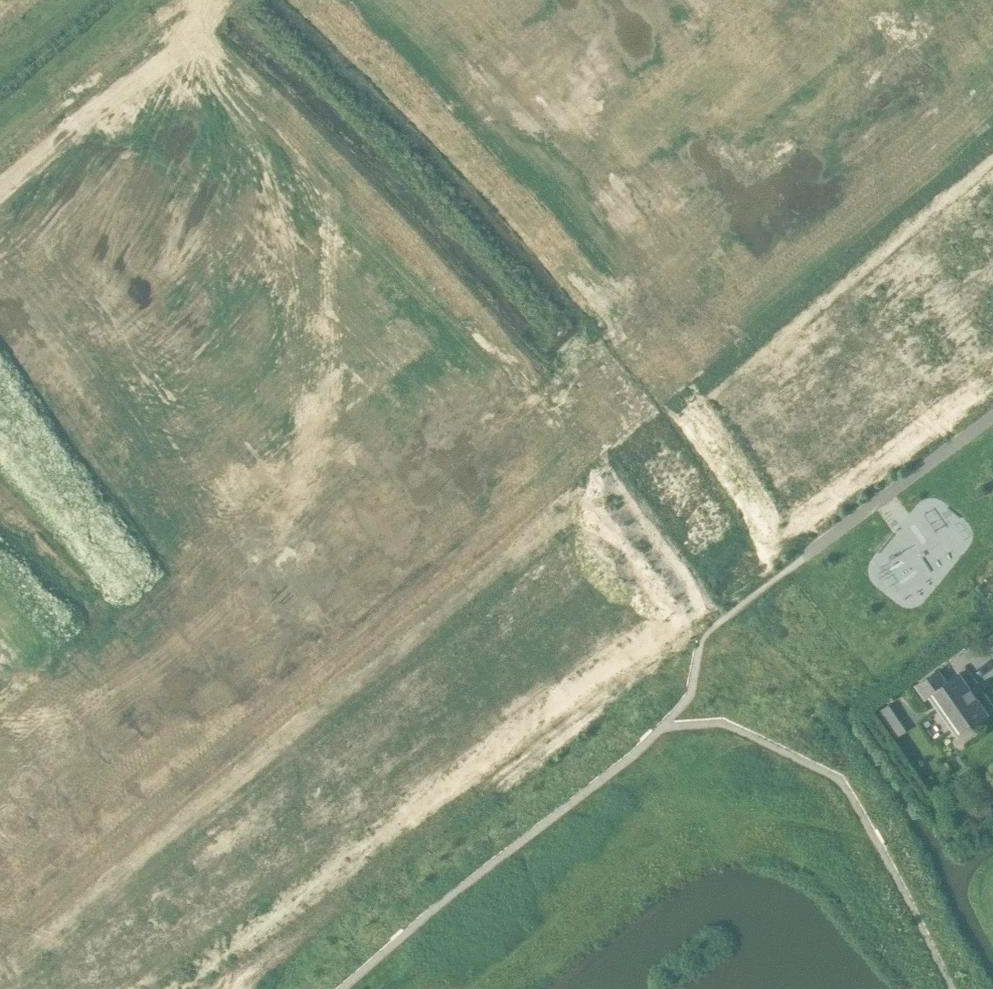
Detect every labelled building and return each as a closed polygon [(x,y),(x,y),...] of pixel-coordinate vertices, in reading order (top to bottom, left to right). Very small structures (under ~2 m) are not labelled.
[(937,670),(916,685),(924,699),(929,695),(957,734),(986,714),(958,673),(946,682),(937,670)] [(889,704),(879,710),(888,723),(898,717),(889,704)]
